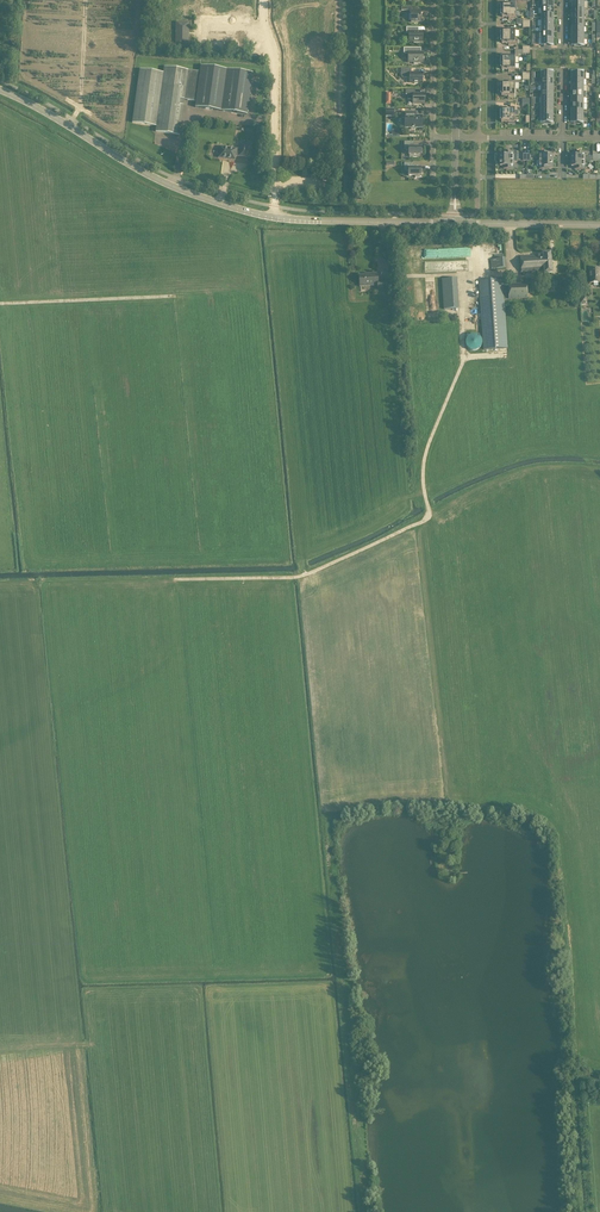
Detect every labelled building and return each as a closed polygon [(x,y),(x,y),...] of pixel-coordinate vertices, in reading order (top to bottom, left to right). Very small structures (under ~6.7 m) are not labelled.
[(501,11),(512,11),(516,11),(516,2),(523,2),(523,0),(511,0),(511,2),(509,2),(509,5),(502,5),(502,6),(501,6),(501,11)] [(401,7),(401,10),(410,10),(410,14),(411,14),(411,22),(421,22),(421,16),(421,14),(423,14),(423,10),(416,10),(416,7),(401,7)] [(501,11),(501,15),(502,15),(502,17),(509,17),(509,19),(516,19),(516,11),(512,11),(501,11)] [(189,22),(176,22),(175,47),(189,47),(189,22)] [(406,27),(406,34),(409,34),(409,42),(414,42),(414,43),(418,43),(418,42),(423,42),(423,32),(418,32),(417,31),(417,27),(406,27)] [(501,32),(501,37),(516,37),(516,29),(509,29),(509,31),(502,31),(502,32),(501,32)] [(501,37),(501,42),(502,42),(502,43),(509,43),(509,46),(516,46),(516,37),(501,37)] [(542,39),(542,45),(544,45),(544,47),(548,47),(548,45),(553,45),(554,39),(542,39)] [(573,39),(572,45),(578,45),(578,47),(582,47),(582,46),(584,46),(584,39),(573,39)] [(404,48),(404,54),(408,54),(408,62),(414,62),(414,64),(418,64),(418,62),(423,62),(423,61),(423,56),(423,52),(416,52),(416,48),(404,48)] [(501,59),(501,63),(502,63),(515,63),(515,57),(519,58),(519,54),(523,54),(523,50),(515,50),(515,55),(509,55),(509,57),(502,57),(502,59),(501,59)] [(501,63),(501,68),(502,68),(502,70),(508,70),(508,72),(515,72),(515,63),(502,63),(501,63)] [(253,73),(200,65),(200,72),(164,67),(163,73),(140,69),(132,123),(156,126),(155,132),(179,135),(184,100),(196,102),(195,107),(247,115),(253,73)] [(401,69),(401,76),(402,78),(409,78),(409,83),(413,83),(414,84),(416,84),(417,83),(421,83),(421,81),(423,79),(422,78),(422,73),(411,73),(411,69),(401,69)] [(542,73),(542,79),(553,79),(553,73),(548,73),(548,71),(544,71),(544,73),(542,73)] [(572,73),(572,80),(584,80),(586,80),(586,73),(584,73),(578,73),(578,71),(574,71),(574,73),(572,73)] [(501,85),(501,90),(515,90),(515,81),(508,81),(508,83),(502,83),(502,85),(501,85)] [(405,90),(405,94),(407,94),(407,99),(411,99),(413,101),(413,103),(424,104),(425,94),(415,94),(415,90),(405,90)] [(501,90),(501,94),(502,94),(502,96),(508,96),(508,98),(515,98),(515,90),(501,90)] [(501,111),(501,116),(515,116),(519,116),(519,111),(515,111),(515,107),(508,107),(508,110),(502,109),(502,111),(501,111)] [(402,113),(402,118),(405,118),(405,128),(411,128),(411,129),(412,129),(415,129),(416,129),(416,128),(422,128),(422,121),(422,118),(422,116),(417,116),(416,114),(413,114),(413,113),(402,113)] [(501,116),(501,120),(502,120),(502,122),(508,122),(508,124),(515,124),(515,116),(501,116)] [(542,116),(541,122),(544,122),(544,124),(547,124),(547,122),(553,122),(553,116),(542,116)] [(572,116),(572,122),(578,123),(578,124),(581,124),(581,123),(583,123),(583,116),(572,116)] [(404,142),(404,150),(408,150),(408,155),(410,155),(410,157),(420,157),(419,155),(421,155),(421,153),(422,153),(422,149),(421,149),(421,147),(414,147),(414,142),(404,142)] [(218,156),(218,159),(235,161),(236,157),(248,159),(249,145),(240,144),(239,150),(220,147),(219,150),(218,150),(217,151),(216,154),(217,156),(218,156)] [(500,155),(500,161),(513,161),(513,153),(511,153),(507,153),(504,153),(504,155),(500,155)] [(540,161),(553,161),(553,156),(550,156),(550,153),(540,153),(540,161)] [(572,156),(572,161),(585,161),(593,161),(593,157),(585,157),(585,153),(575,153),(575,156),(572,156)] [(500,161),(500,166),(504,166),(504,169),(513,169),(513,161),(500,161)] [(537,161),(537,166),(540,166),(540,169),(549,169),(549,167),(553,167),(553,161),(540,161),(537,161)] [(572,161),(572,167),(575,167),(575,169),(585,170),(585,161),(572,161)] [(404,163),(404,171),(408,171),(408,176),(415,176),(415,178),(419,178),(419,176),(421,176),(421,174),(422,174),(422,170),(421,170),(421,168),(414,168),(414,163),(404,163)] [(469,249),(415,252),(415,259),(431,258),(431,254),(436,254),(436,255),(448,255),(448,254),(452,254),(452,257),(470,256),(469,249)] [(537,274),(544,273),(544,274),(552,273),(550,252),(542,253),(543,255),(520,257),(521,273),(537,272),(537,274)] [(490,259),(491,269),(506,268),(505,258),(490,259)] [(590,269),(590,283),(599,283),(599,269),(590,269)] [(384,289),(384,280),(378,280),(377,273),(365,274),(365,275),(359,276),(359,286),(377,285),(378,290),(384,289)] [(442,279),(444,309),(458,308),(456,278),(442,279)] [(504,300),(509,299),(509,300),(528,299),(527,284),(507,285),(508,288),(503,288),(502,279),(479,281),(479,293),(473,293),(474,307),(480,306),(483,350),(507,348),(504,300)] [(482,343),(482,342),(482,341),(482,340),(481,339),(481,338),(480,337),(479,336),(478,335),(477,335),(476,334),(475,334),(474,334),(473,334),(472,334),(471,334),(471,335),(470,335),(469,335),(468,336),(467,337),(467,338),(466,338),(466,339),(466,340),(465,341),(465,342),(465,343),(465,344),(466,345),(466,346),(467,347),(467,348),(468,348),(468,349),(469,349),(470,350),(471,350),(472,351),(473,351),(474,351),(475,351),(476,350),(477,350),(478,349),(479,349),(479,348),(480,348),(481,347),(481,346),(481,345),(482,344),(482,343)]
